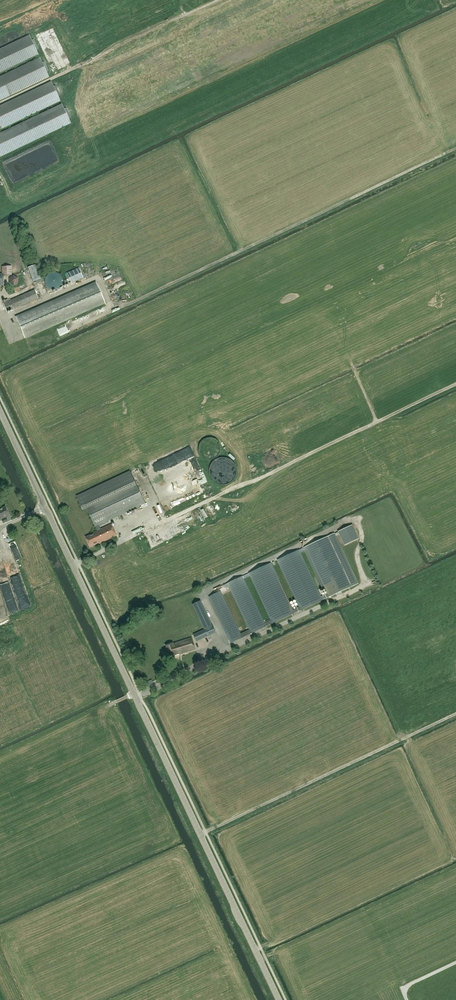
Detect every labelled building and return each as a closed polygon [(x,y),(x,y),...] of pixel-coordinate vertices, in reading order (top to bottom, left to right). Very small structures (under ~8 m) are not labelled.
[(38,54),(29,36),(0,50),(0,72),(38,54)] [(71,51),(72,54),(73,54),(75,58),(76,58),(76,60),(80,58),(76,49),(71,51)] [(48,77),(39,58),(0,77),(0,100),(48,77)] [(60,101),(51,82),(0,106),(0,129),(60,101)] [(0,134),(0,156),(70,123),(61,104),(0,134)] [(40,279),(35,264),(28,267),(33,281),(40,279)] [(3,276),(11,275),(11,266),(2,266),(2,273),(0,273),(0,286),(3,286),(3,276)] [(78,268),(66,273),(71,283),(83,278),(78,268)] [(111,282),(125,278),(124,272),(109,277),(111,282)] [(46,274),(47,285),(53,285),(53,287),(61,287),(61,273),(46,274)] [(110,284),(112,292),(130,287),(127,279),(110,284)] [(96,282),(15,317),(24,338),(105,303),(96,282)] [(7,311),(38,298),(34,290),(3,303),(7,311)] [(72,326),(92,315),(90,311),(70,322),(72,326)] [(181,484),(183,489),(207,478),(201,464),(174,476),(176,480),(174,481),(177,487),(181,484)] [(227,471),(228,469),(223,465),(220,470),(221,470),(220,472),(225,475),(228,472),(227,471)] [(136,484),(130,471),(76,497),(83,510),(87,508),(97,531),(94,532),(94,533),(85,537),(90,547),(101,542),(101,543),(116,536),(111,524),(101,529),(99,526),(108,522),(107,520),(145,503),(136,484)] [(165,480),(168,487),(174,484),(171,477),(165,480)] [(195,502),(213,494),(211,489),(192,497),(193,499),(186,502),(187,505),(195,501),(195,502)] [(185,524),(207,514),(204,506),(189,513),(189,512),(181,515),(185,524)] [(1,520),(3,523),(8,521),(6,517),(9,515),(5,507),(0,509),(0,520),(1,520)] [(339,532),(334,534),(335,535),(339,533),(345,545),(358,539),(352,525),(338,532),(339,532)] [(272,623),(273,623),(294,613),(300,610),(322,600),(329,597),(357,584),(335,535),(334,534),(305,547),(327,594),(321,597),(299,550),(277,560),(299,607),(293,610),(271,563),(249,573),(271,620),(264,623),(242,576),(227,583),(249,630),(240,634),(220,592),(209,597),(231,643),(266,626),(272,623)] [(3,551),(15,593),(24,590),(13,549),(3,551)] [(4,579),(9,576),(3,563),(0,564),(0,571),(4,579)] [(194,604),(201,618),(200,619),(205,630),(193,635),(196,641),(215,633),(212,626),(207,615),(200,601),(194,604)] [(176,643),(173,644),(173,643),(166,645),(169,657),(184,652),(184,653),(195,649),(192,638),(176,643)]
